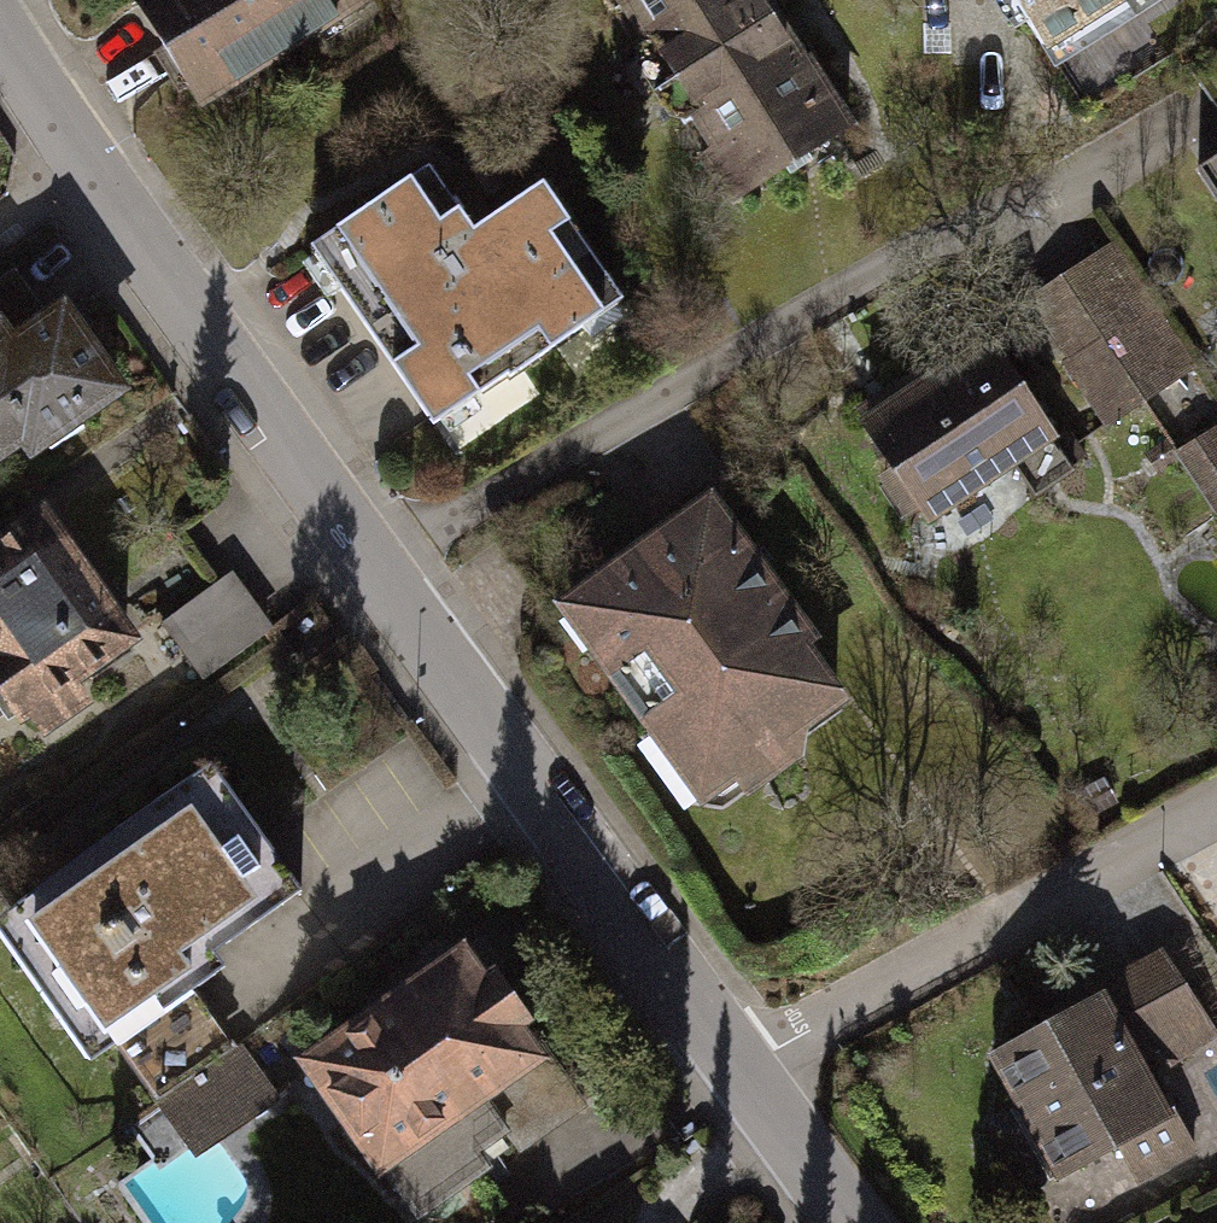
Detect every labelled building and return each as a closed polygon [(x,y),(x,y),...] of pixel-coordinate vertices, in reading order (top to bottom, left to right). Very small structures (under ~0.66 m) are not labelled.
[(133,2),(201,105),(363,0),(137,0),(133,2)] [(629,7),(715,143),(704,151),(734,198),(846,127),(765,0),(640,0),(629,7)] [(1044,48),(1119,0),(1012,0),(1044,48)] [(1196,168),(1216,200),(1216,155),(1196,168)] [(427,170),(309,252),(431,427),(619,296),(541,183),(470,232),(427,170)] [(1111,245),(1026,301),(1108,424),(1193,368),(1111,245)] [(25,465),(35,481),(138,413),(78,329),(66,313),(32,265),(0,287),(0,482),(25,465)] [(937,381),(867,428),(926,516),(1051,433),(992,344),(988,346),(980,334),(928,368),(937,381)] [(1216,508),(1216,436),(1213,430),(1180,451),(1216,508)] [(865,706),(720,503),(564,607),(722,821),(815,771),(817,743),(865,706)] [(0,558),(0,714),(24,748),(36,739),(49,758),(104,719),(94,705),(165,656),(64,513),(0,558)] [(236,577),(163,629),(203,686),(277,634),(236,577)] [(0,895),(0,934),(79,1050),(104,1035),(159,1109),(191,1154),(278,1095),(243,1051),(235,1041),(187,973),(213,957),(200,941),(295,877),(202,753),(0,895)] [(464,930),(288,1047),(369,1167),(376,1162),(414,1208),(508,1144),(517,1156),(599,1098),(579,1069),(559,1041),(545,1050),(538,1040),(464,930)] [(999,1058),(1095,1222),(1100,1222),(1210,1159),(1163,1080),(1216,1049),(1216,1029),(1174,956),(999,1058)]
